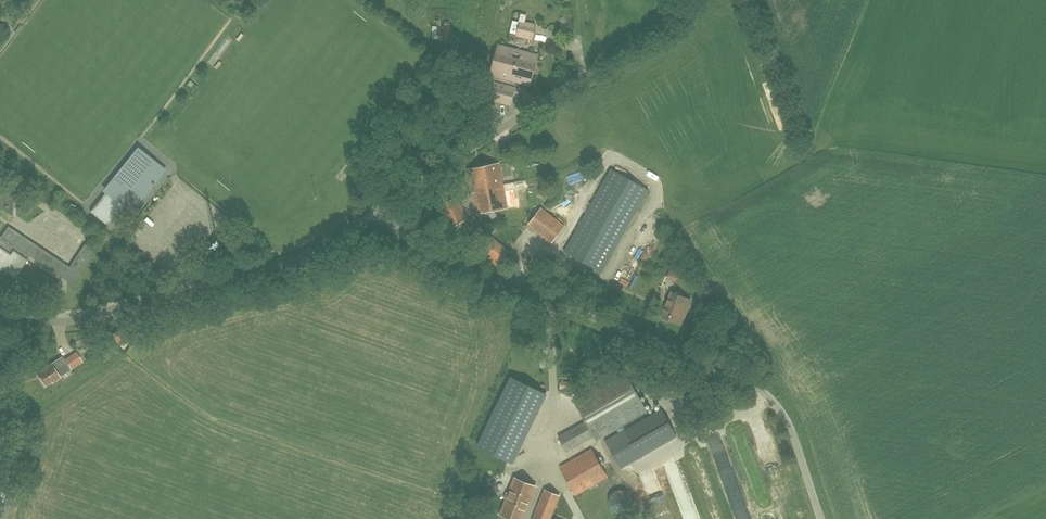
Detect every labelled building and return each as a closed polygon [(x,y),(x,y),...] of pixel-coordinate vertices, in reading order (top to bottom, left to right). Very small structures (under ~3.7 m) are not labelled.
[(536,24),(525,21),(526,15),(520,13),(518,22),(519,22),(516,37),(532,41),(536,24)] [(536,56),(499,46),(491,74),(529,84),(536,56)] [(515,88),(492,82),(487,99),(510,105),(515,88)] [(109,194),(107,192),(91,212),(109,227),(134,195),(140,199),(164,169),(143,152),(109,194)] [(469,170),(477,213),(507,208),(499,164),(469,170)] [(602,273),(648,191),(611,170),(564,251),(602,273)] [(468,219),(457,197),(438,207),(449,229),(468,219)] [(536,205),(522,224),(547,242),(561,223),(536,205)] [(14,279),(29,256),(71,284),(94,250),(85,244),(78,253),(69,267),(19,234),(8,227),(1,237),(0,236),(0,270),(14,279)] [(493,264),(505,250),(483,230),(471,244),(493,264)] [(681,325),(690,301),(671,293),(661,317),(663,318),(663,320),(668,322),(669,320),(676,323),(681,325)] [(720,337),(725,326),(716,323),(712,334),(720,337)] [(120,330),(113,335),(120,343),(122,342),(124,343),(126,341),(125,339),(127,338),(120,330)] [(0,342),(0,350),(11,350),(11,342),(0,342)] [(76,352),(64,359),(71,370),(83,362),(76,352)] [(44,369),(37,374),(45,385),(51,381),(52,382),(60,377),(70,370),(61,357),(51,364),(50,363),(43,368),(44,369)] [(574,401),(586,422),(558,437),(567,452),(594,436),(596,440),(616,428),(619,434),(605,442),(620,468),(676,436),(661,410),(624,431),(621,426),(647,411),(624,372),(574,401)] [(477,446),(512,463),(546,394),(511,377),(477,446)] [(575,495),(607,476),(592,450),(560,468),(575,495)] [(500,515),(511,518),(522,518),(535,486),(515,478),(500,515)] [(478,485),(482,495),(495,490),(492,480),(478,485)] [(533,518),(550,518),(559,496),(545,490),(533,518)]
